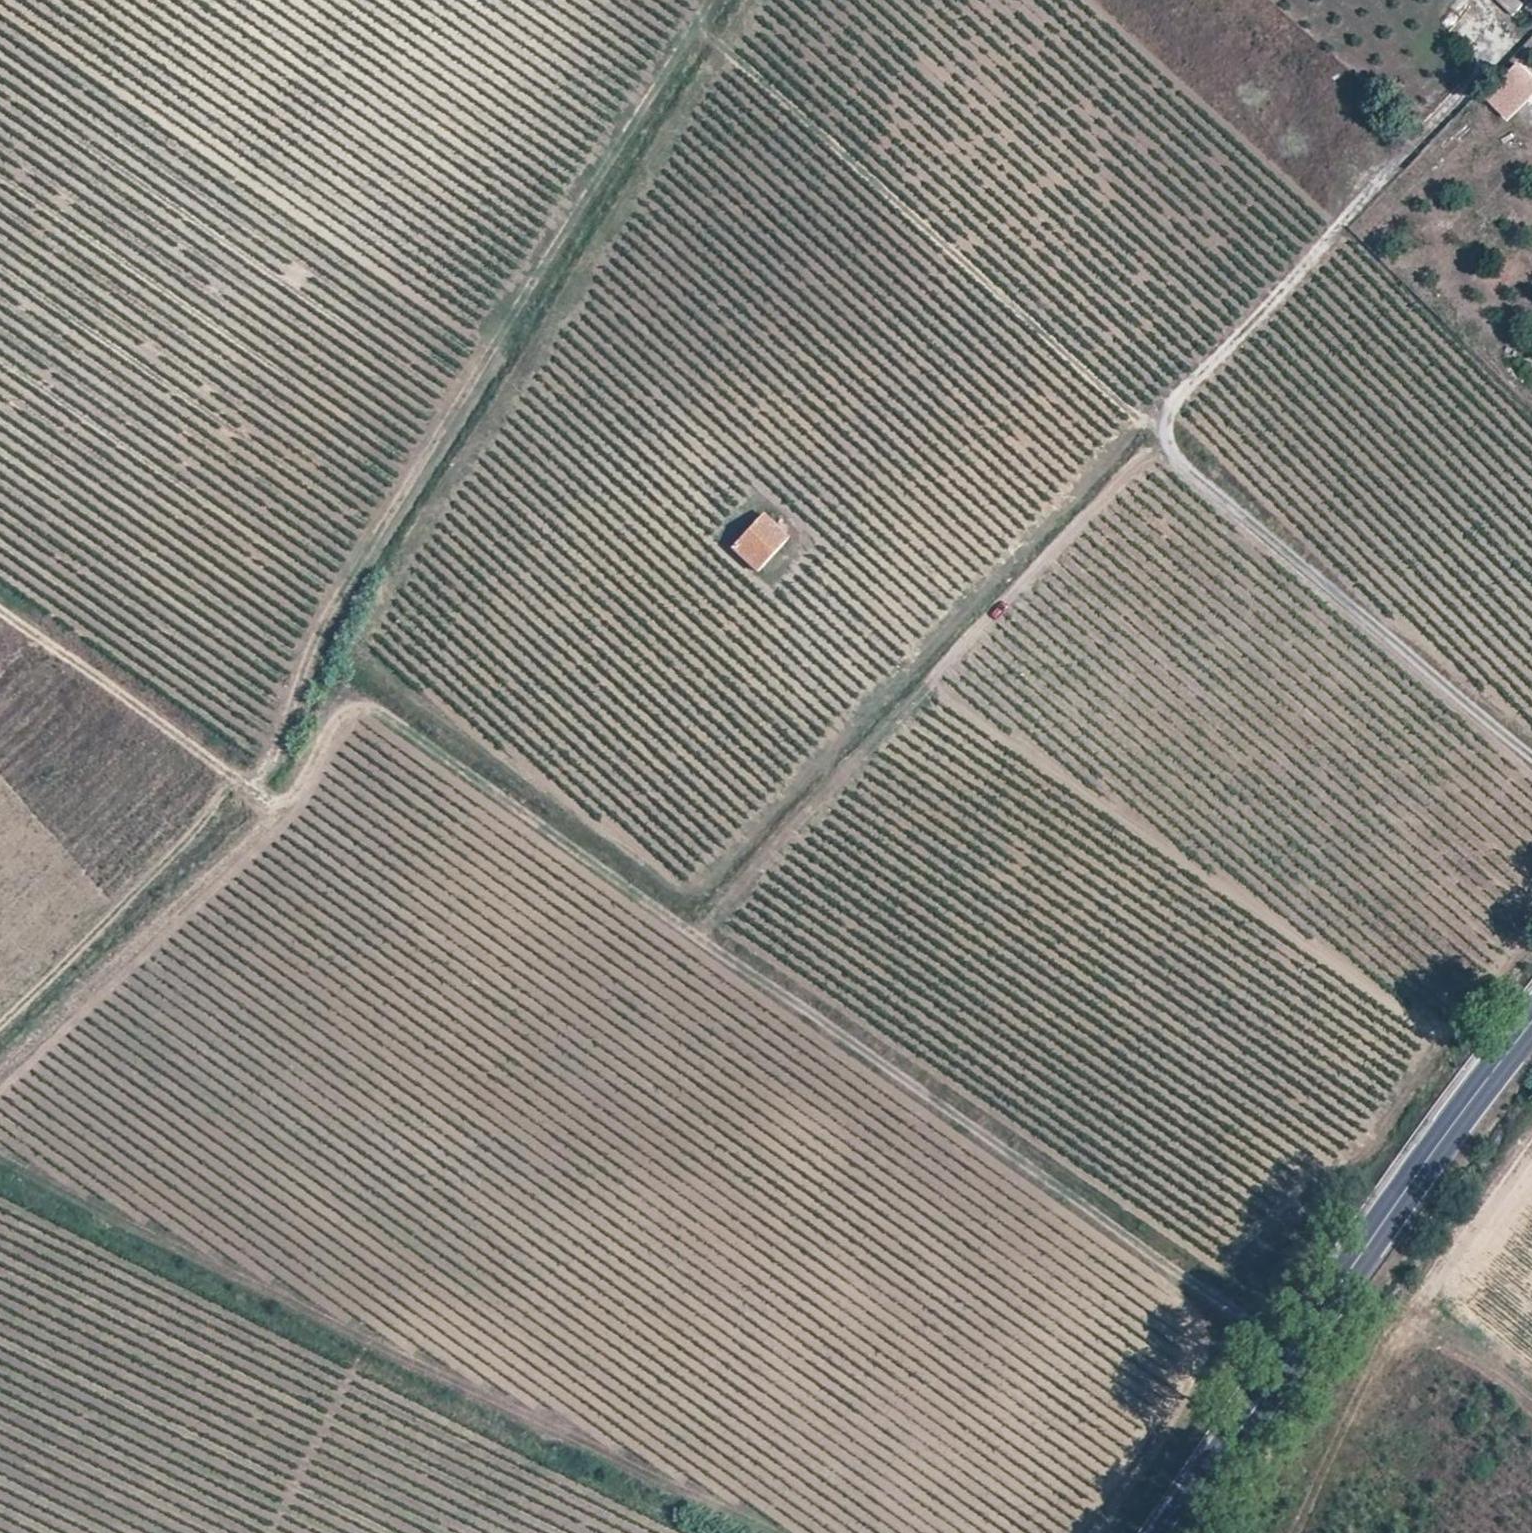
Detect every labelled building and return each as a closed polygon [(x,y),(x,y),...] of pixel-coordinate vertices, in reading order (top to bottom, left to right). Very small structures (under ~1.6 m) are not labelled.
[(1515,19),(1524,11),(1531,18),(1531,0),(1495,0),(1515,19)] [(1508,121),(1531,97),(1531,77),(1517,62),(1501,79),(1483,97),(1508,121)] [(755,571),(787,537),(765,517),(736,550),(755,571)]
